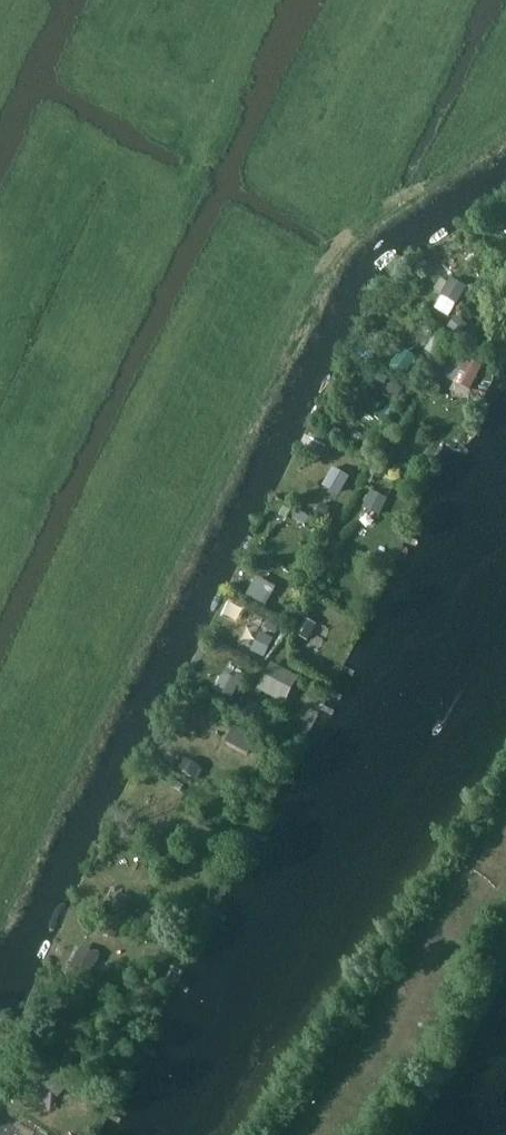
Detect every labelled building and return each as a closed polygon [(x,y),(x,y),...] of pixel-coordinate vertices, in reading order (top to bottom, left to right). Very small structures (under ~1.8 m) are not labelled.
[(451,280),(441,296),(442,297),(456,304),(457,304),(466,288),(451,280)] [(442,297),(436,309),(449,316),(456,304),(442,297)] [(459,317),(451,328),(462,336),(469,325),(459,317)] [(435,339),(427,351),(434,356),(442,344),(435,339)] [(459,355),(446,379),(469,390),(481,367),(459,355)] [(349,366),(346,372),(354,379),(360,370),(349,366)] [(437,372),(432,380),(438,383),(443,375),(437,372)] [(379,374),(375,380),(384,385),(388,379),(379,374)] [(392,383),(387,392),(398,398),(403,389),(392,383)] [(505,424),(505,384),(503,387),(498,395),(488,415),(486,420),(505,424)] [(420,457),(415,468),(424,472),(429,461),(420,457)] [(399,465),(396,473),(408,478),(411,470),(399,465)] [(335,469),(326,484),(340,493),(349,477),(335,469)] [(372,491),(364,507),(380,515),(387,499),(372,491)] [(321,504),(315,515),(324,519),(330,509),(321,504)] [(300,512),(296,521),(305,525),(309,518),(300,512)] [(336,541),(330,553),(338,557),(344,545),(336,541)] [(295,580),(291,588),(300,593),(304,584),(295,580)] [(256,581),(247,596),(264,606),(273,591),(256,581)] [(304,619),(295,635),(307,641),(316,625),(304,619)] [(271,620),(266,629),(275,634),(280,625),(271,620)] [(261,635),(253,651),(264,657),(273,640),(261,635)] [(224,675),(216,691),(231,698),(239,682),(224,675)] [(249,704),(244,717),(256,723),(261,710),(249,704)] [(234,726),(225,742),(248,755),(257,738),(234,726)] [(186,760),(181,770),(194,778),(199,767),(186,760)] [(174,828),(165,845),(171,849),(181,832),(174,828)] [(170,855),(165,862),(175,868),(179,862),(170,855)] [(120,895),(112,910),(124,916),(132,901),(120,895)] [(144,913),(139,923),(152,931),(158,920),(144,913)] [(108,922),(102,933),(115,939),(120,927),(108,922)] [(76,956),(67,973),(69,975),(67,979),(82,987),(84,982),(86,983),(94,966),(76,956)] [(71,1051),(63,1062),(77,1072),(85,1061),(71,1051)] [(55,1078),(46,1087),(58,1099),(66,1090),(55,1078)]
